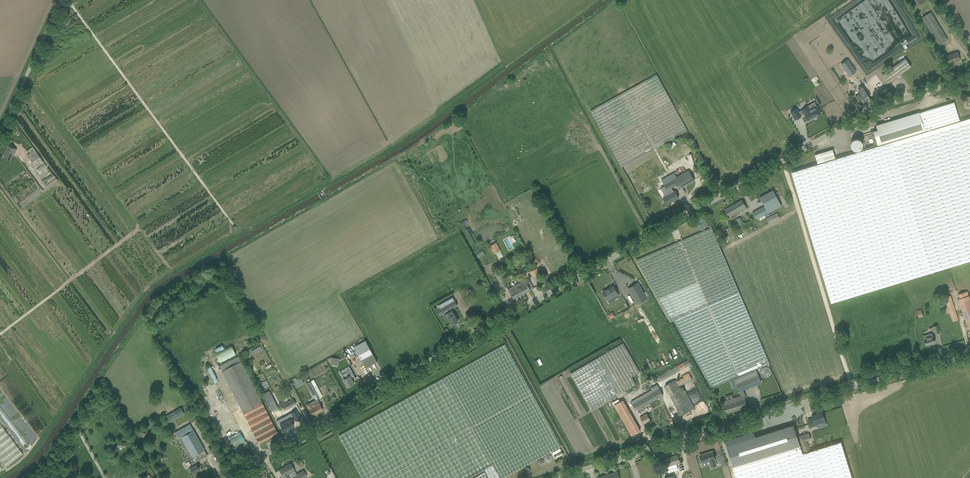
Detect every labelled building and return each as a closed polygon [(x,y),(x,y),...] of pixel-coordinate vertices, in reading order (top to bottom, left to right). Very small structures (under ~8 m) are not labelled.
[(948,39),(931,11),(922,16),(939,44),(948,39)] [(946,56),(948,64),(960,60),(957,52),(946,56)] [(888,83),(911,66),(909,64),(906,59),(882,75),(888,83)] [(851,68),(846,70),(849,77),(855,75),(851,68)] [(656,74),(591,110),(621,166),(687,130),(656,74)] [(512,86),(509,81),(504,84),(507,90),(512,86)] [(861,99),(863,102),(869,98),(862,86),(858,89),(860,93),(855,96),(855,97),(858,102),(861,99)] [(959,121),(954,102),(919,112),(876,125),(877,130),(870,132),(874,144),(877,144),(878,145),(835,158),(818,164),(791,172),(831,302),(930,272),(969,260),(969,117),(959,121)] [(802,110),(799,112),(797,108),(790,112),(795,120),(801,116),(804,114),(806,117),(809,121),(821,114),(817,106),(810,109),(808,106),(802,110)] [(854,139),(852,148),(860,149),(862,140),(854,139)] [(17,149),(8,145),(3,157),(10,160),(13,154),(14,155),(17,149)] [(27,155),(36,168),(44,162),(35,149),(30,153),(27,155)] [(815,154),(818,164),(835,158),(832,149),(815,154)] [(661,180),(662,182),(667,190),(672,188),(676,185),(679,189),(694,180),(688,170),(676,177),(674,173),(661,180)] [(53,174),(46,179),(48,182),(55,177),(53,174)] [(764,206),(768,213),(782,206),(773,190),(760,197),(764,206)] [(679,197),(675,191),(663,197),(667,204),(679,197)] [(747,209),(742,200),(725,209),(730,220),(738,215),(743,212),(743,211),(747,209)] [(768,213),(764,206),(752,212),(756,219),(768,213)] [(777,212),(766,217),(769,223),(780,217),(777,212)] [(704,223),(705,222),(704,221),(704,220),(703,218),(702,217),(701,216),(700,216),(699,216),(698,216),(697,216),(695,216),(694,217),(693,218),(693,219),(692,220),(692,221),(692,222),(692,223),(692,225),(693,226),(694,227),(695,228),(696,228),(697,228),(699,228),(701,228),(702,227),(703,226),(704,224),(704,223)] [(761,382),(756,369),(770,362),(712,227),(636,260),(671,321),(673,320),(711,388),(734,378),(739,392),(740,395),(723,401),(727,413),(748,406),(743,390),(761,382)] [(496,242),(490,246),(494,254),(501,251),(496,242)] [(531,271),(534,277),(540,274),(537,267),(531,271)] [(500,284),(501,284),(504,288),(507,287),(500,274),(496,276),(500,284)] [(531,290),(534,288),(528,278),(508,289),(514,299),(531,290)] [(636,305),(648,298),(638,282),(627,288),(636,305)] [(436,300),(450,292),(448,287),(434,295),(436,300)] [(613,287),(602,293),(606,300),(613,296),(613,297),(618,295),(613,287)] [(950,314),(952,322),(958,320),(956,312),(951,296),(945,298),(947,305),(950,314)] [(969,318),(969,300),(969,296),(958,299),(965,320),(966,319),(969,318)] [(446,319),(448,318),(452,325),(453,324),(453,325),(455,324),(455,323),(458,321),(454,314),(452,310),(451,309),(457,305),(454,300),(453,297),(439,305),(440,308),(439,309),(437,310),(439,315),(445,312),(446,313),(443,314),(446,319)] [(923,336),(926,345),(934,343),(932,333),(923,336)] [(354,346),(361,359),(362,363),(365,368),(372,365),(377,362),(373,353),(366,340),(354,346)] [(636,384),(631,376),(640,371),(623,343),(615,347),(570,373),(591,410),(636,384)] [(339,435),(363,477),(503,477),(561,446),(505,344),(339,435)] [(215,353),(220,363),(236,355),(231,345),(215,353)] [(259,443),(278,433),(239,356),(220,366),(222,370),(259,443)] [(660,379),(660,381),(691,364),(688,359),(658,376),(660,379)] [(211,365),(207,367),(213,383),(217,381),(211,365)] [(772,374),(772,373),(772,372),(771,370),(771,369),(770,368),(769,367),(768,367),(766,366),(765,366),(764,366),(762,367),(761,367),(760,368),(759,369),(759,370),(758,372),(758,373),(758,374),(759,375),(759,376),(760,378),(761,378),(763,379),(764,380),(765,380),(767,380),(768,379),(769,378),(770,378),(771,376),(771,375),(772,374)] [(353,380),(356,378),(352,370),(342,375),(344,379),(348,387),(355,383),(353,380)] [(681,390),(679,386),(692,379),(688,373),(683,376),(683,377),(682,377),(682,378),(680,379),(680,380),(676,381),(675,380),(665,385),(680,416),(694,408),(684,389),(681,390)] [(301,377),(297,379),(296,377),(292,379),(295,387),(304,383),(301,377)] [(315,400),(322,396),(316,386),(315,387),(311,380),(306,383),(315,400)] [(202,396),(209,394),(204,383),(198,385),(202,396)] [(657,384),(651,388),(652,389),(631,401),(636,411),(663,395),(657,384)] [(293,398),(281,405),(284,411),(296,404),(293,398)] [(614,404),(631,435),(640,430),(623,399),(614,404)] [(306,404),(312,416),(323,410),(318,402),(314,404),(315,406),(313,407),(310,402),(306,404)] [(0,406),(0,416),(26,449),(31,445),(0,406)] [(181,407),(175,411),(165,416),(168,421),(178,415),(183,412),(181,407)] [(276,420),(279,425),(280,424),(283,430),(294,425),(292,422),(295,420),(295,421),(300,418),(296,410),(291,412),(291,413),(276,420)] [(825,420),(822,412),(816,415),(816,414),(812,415),(813,418),(808,420),(810,427),(821,423),(820,422),(825,420)] [(646,414),(640,418),(643,424),(650,420),(646,414)] [(23,454),(0,424),(0,458),(6,467),(23,454)] [(190,468),(193,473),(199,469),(195,462),(207,456),(204,450),(193,430),(190,424),(174,432),(178,439),(179,438),(189,458),(189,459),(193,466),(190,468)] [(733,466),(800,446),(794,424),(755,436),(754,431),(725,439),(733,466)] [(240,431),(229,437),(234,447),(235,446),(235,450),(236,452),(249,446),(246,441),(245,441),(240,431)] [(798,436),(801,446),(803,452),(810,450),(807,441),(811,440),(809,433),(798,436)] [(733,466),(736,477),(852,477),(841,442),(802,453),(800,446),(733,466)] [(715,458),(713,451),(699,455),(702,463),(709,460),(711,467),(717,465),(715,459),(715,458)] [(680,462),(678,455),(664,459),(669,472),(678,469),(676,464),(680,462)] [(289,474),(295,470),(290,463),(279,470),(283,477),(284,477),(302,477),(306,476),(303,471),(291,477),(289,474)]
